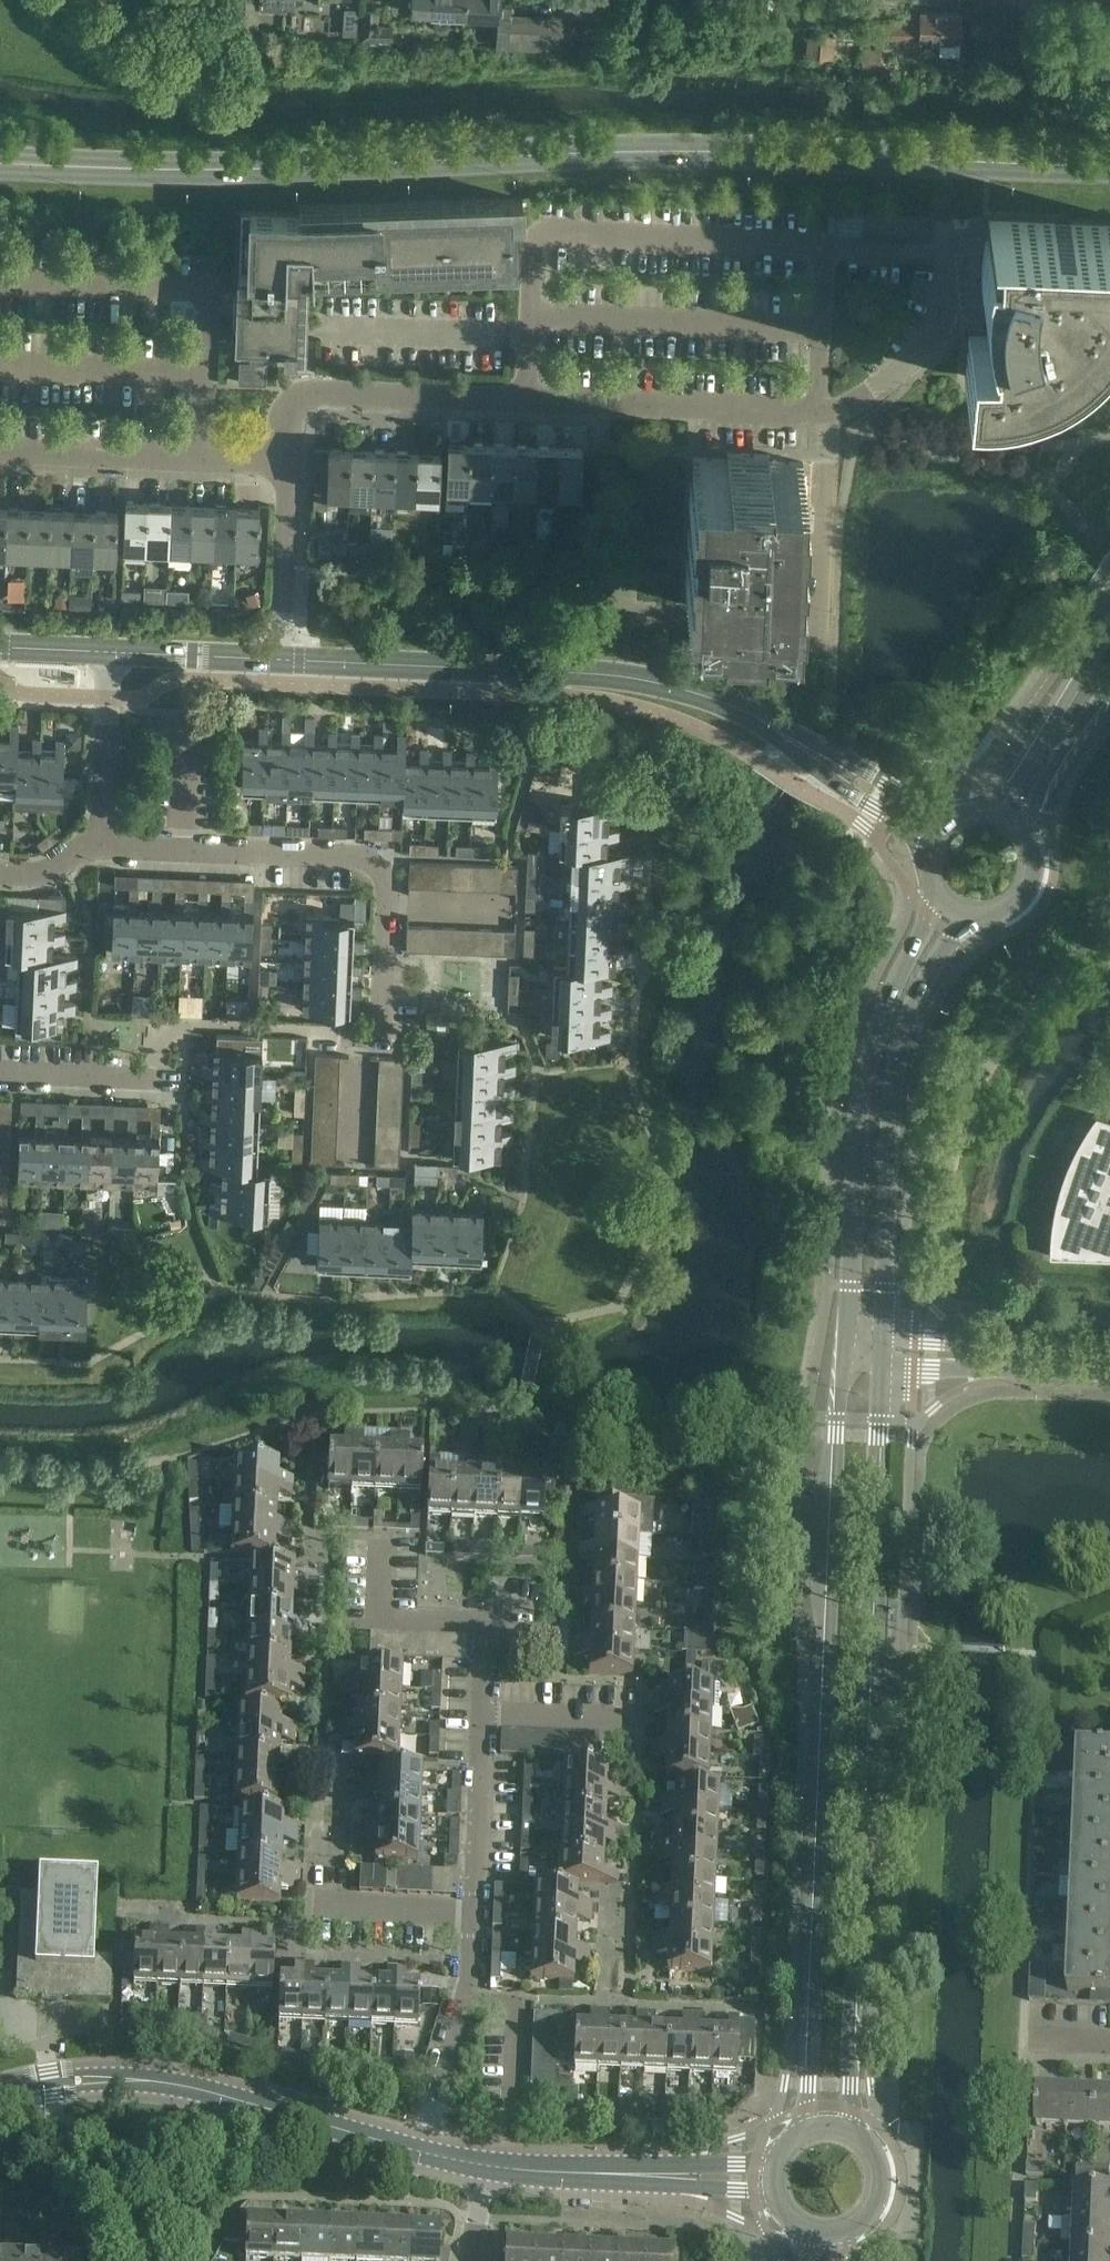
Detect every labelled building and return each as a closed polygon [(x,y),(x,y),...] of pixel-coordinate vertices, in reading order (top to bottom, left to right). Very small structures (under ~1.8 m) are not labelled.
[(258,11),(277,12),(278,0),(259,0),(258,11)] [(465,0),(412,0),(411,12),(430,13),(464,14),(465,0)] [(464,14),(499,16),(499,24),(509,24),(508,46),(561,49),(563,16),(510,14),(511,3),(501,3),(501,0),(465,0),(464,14)] [(361,41),(391,43),(392,28),(377,27),(378,12),(363,11),(361,41)] [(919,38),(959,40),(960,14),(920,13),(919,26),(906,25),(877,23),(877,36),(919,38)] [(834,35),(809,33),(807,52),(833,55),(834,35)] [(240,213),(238,292),(233,292),(232,319),(237,319),(236,337),(235,337),(236,357),(285,354),(284,353),(292,353),(292,358),(306,358),(307,332),(304,332),(305,324),(305,321),(305,309),(306,306),(305,306),(306,295),(306,291),(306,276),(307,276),(307,275),(311,275),(312,279),(313,279),(313,276),(332,275),(332,280),(361,279),(361,274),(398,273),(398,277),(427,276),(427,272),(465,270),(465,275),(494,274),(494,269),(514,269),(514,257),(518,257),(520,238),(513,237),(512,222),(523,221),(522,200),(299,208),(299,215),(240,213)] [(930,214),(865,211),(864,236),(929,238),(930,214)] [(987,219),(988,219),(987,236),(987,239),(985,250),(984,261),(983,271),(983,280),(984,291),(986,302),(988,312),(991,323),(991,330),(990,331),(968,331),(964,376),(976,377),(986,377),(994,377),(1005,375),(1017,373),(1027,370),(1033,368),(1043,364),(1049,362),(1059,356),(1065,353),(1074,347),(1082,340),(1090,333),(1095,328),(1102,320),(1109,311),(1109,310),(1109,221),(988,216),(987,219)] [(265,383),(266,362),(266,361),(239,361),(238,383),(265,383)] [(447,488),(469,489),(471,444),(449,443),(447,488)] [(493,445),(471,444),(469,489),(491,490),(493,445)] [(515,446),(493,445),(491,490),(513,491),(515,446)] [(538,447),(515,446),(513,491),(536,492),(538,447)] [(560,448),(538,447),(536,492),(558,493),(560,448)] [(560,448),(558,493),(581,494),(583,449),(560,448)] [(327,494),(350,495),(352,450),(329,449),(327,494)] [(350,495),(372,496),(374,451),(352,450),(350,495)] [(372,496),(394,497),(396,452),(374,451),(372,496)] [(394,497),(416,498),(418,453),(396,452),(394,497)] [(416,498),(439,499),(441,454),(418,453),(416,498)] [(687,607),(721,608),(721,616),(763,617),(763,610),(797,612),(803,463),(769,462),(769,454),(728,453),(728,460),(693,459),(687,607)] [(123,547),(146,548),(148,503),(125,502),(123,547)] [(146,548),(168,549),(170,504),(148,503),(146,548)] [(168,549),(190,550),(192,505),(170,504),(168,549)] [(214,506),(192,505),(190,550),(212,551),(214,506)] [(212,551),(234,552),(236,507),(214,506),(212,551)] [(234,552),(258,553),(259,508),(236,507),(234,552)] [(4,553),(26,554),(28,509),(6,508),(4,553)] [(26,554),(49,555),(51,510),(28,509),(26,554)] [(72,511),(51,510),(49,555),(70,556),(72,511)] [(95,511),(72,511),(70,556),(93,557),(95,511)] [(93,557),(116,558),(118,512),(95,511),(93,557)] [(140,591),(121,591),(121,599),(139,600),(140,591)] [(397,721),(383,720),(383,730),(397,730),(397,721)] [(14,785),(13,799),(14,799),(17,727),(9,726),(9,737),(0,736),(0,785),(14,785)] [(17,751),(18,727),(17,727),(14,799),(37,800),(40,741),(32,741),(32,752),(17,751)] [(264,790),(266,731),(258,730),(257,741),(242,740),(240,788),(264,790)] [(264,790),(287,790),(289,732),(281,731),(281,742),(267,741),(267,731),(266,731),(264,790)] [(287,790),(310,791),(312,732),(304,732),(304,743),(290,743),(290,732),(289,732),(287,790)] [(310,791),(333,792),(336,734),(328,733),(327,744),(313,743),(313,732),(312,732),(310,791)] [(333,792),(356,793),(358,735),(350,734),(350,745),(336,745),(337,734),(336,734),(333,792)] [(356,793),(379,794),(382,736),(374,735),(373,746),(359,746),(359,735),(358,735),(356,793)] [(382,736),(379,794),(401,795),(401,809),(402,809),(405,737),(397,736),(396,747),(382,747),(383,736),(382,736)] [(402,809),(425,810),(428,751),(419,750),(419,761),(405,761),(406,737),(405,737),(402,809)] [(40,752),(41,741),(40,741),(37,800),(61,801),(64,742),(55,742),(54,752),(40,752)] [(425,810),(448,811),(450,752),(443,751),(442,762),(428,761),(429,751),(428,751),(425,810)] [(448,811),(471,812),(474,753),(466,752),(465,763),(451,762),(452,752),(450,752),(448,811)] [(474,753),(471,812),(494,813),(497,754),(489,753),(488,764),(474,763),(475,753),(474,753)] [(561,804),(560,828),(607,830),(608,815),(618,816),(619,796),(586,778),(585,806),(561,804)] [(533,805),(523,802),(519,815),(529,819),(533,805)] [(514,829),(525,833),(529,819),(519,815),(514,829)] [(248,823),(248,833),(262,833),(262,823),(248,823)] [(271,834),(286,834),(286,825),(271,824),(271,834)] [(286,834),(299,835),(300,825),(286,825),(286,834)] [(58,826),(47,834),(54,842),(64,834),(58,826)] [(317,836),(332,836),(332,826),(317,826),(317,836)] [(332,836),(346,837),(347,827),(332,826),(332,836)] [(363,838),(378,838),(378,828),(363,828),(363,838)] [(378,838),(392,839),(392,829),(378,828),(378,838)] [(560,828),(559,851),(606,853),(607,838),(617,839),(618,831),(607,830),(560,828)] [(43,851),(54,842),(47,834),(35,844),(41,851),(43,851)] [(409,853),(423,854),(424,844),(409,843),(409,853)] [(423,854),(437,854),(438,844),(424,844),(423,854)] [(455,855),(469,856),(470,846),(455,845),(455,855)] [(469,856),(484,856),(484,846),(470,846),(469,856)] [(536,865),(537,851),(527,850),(526,865),(536,865)] [(571,875),(629,878),(629,877),(619,876),(619,862),(630,863),(630,854),(606,853),(559,851),(558,852),(572,853),(571,875)] [(420,888),(421,863),(409,863),(408,887),(420,888)] [(432,888),(433,864),(421,863),(420,888),(432,888)] [(444,889),(446,864),(433,864),(432,888),(444,889)] [(456,889),(457,865),(446,864),(444,889),(456,889)] [(468,890),(469,865),(457,865),(456,889),(468,890)] [(480,890),(481,866),(469,865),(468,890),(480,890)] [(492,891),(493,866),(481,866),(480,890),(492,891)] [(493,866),(492,891),(504,891),(505,867),(493,866)] [(505,867),(504,891),(516,892),(517,867),(505,867)] [(571,875),(569,898),(628,901),(628,900),(618,900),(618,886),(629,886),(629,878),(571,875)] [(536,883),(525,882),(525,896),(535,897),(536,883)] [(113,904),(111,953),(134,954),(137,895),(129,894),(128,905),(113,904)] [(134,954),(158,955),(160,896),(152,895),(151,906),(138,905),(138,895),(137,895),(134,954)] [(160,896),(158,955),(159,959),(163,962),(174,962),(178,960),(180,956),(183,897),(175,896),(174,907),(161,906),(161,896),(160,896)] [(524,911),(535,911),(535,897),(525,896),(524,911)] [(180,956),(204,957),(206,898),(198,897),(198,908),(183,907),(184,897),(183,897),(180,956)] [(5,931),(64,934),(64,932),(54,932),(54,918),(65,919),(65,910),(61,910),(61,898),(38,898),(38,909),(6,907),(5,931)] [(204,957),(227,958),(229,899),(221,899),(221,909),(207,909),(207,898),(206,898),(204,957)] [(569,898),(568,921),(627,924),(627,923),(616,923),(617,909),(627,909),(628,901),(569,898)] [(227,958),(250,959),(253,900),(244,900),(244,910),(230,910),(230,899),(229,899),(227,958)] [(305,939),(363,942),(363,941),(353,940),(353,926),(364,927),(365,902),(346,901),(345,917),(306,915),(305,939)] [(568,921),(567,944),(626,947),(626,946),(616,946),(616,932),(627,932),(627,924),(568,921)] [(261,924),(260,937),(270,937),(270,924),(261,924)] [(418,951),(419,926),(406,926),(405,951),(418,951)] [(419,926),(418,951),(430,952),(430,927),(419,926)] [(442,952),(443,927),(430,927),(430,952),(442,952)] [(443,927),(442,952),(454,953),(455,928),(443,927)] [(466,953),(467,928),(455,928),(454,953),(466,953)] [(467,928),(466,953),(478,954),(479,929),(467,928)] [(534,929),(523,928),(523,942),(533,943),(534,929)] [(489,954),(491,929),(479,929),(478,954),(489,954)] [(501,955),(502,930),(491,929),(489,954),(501,955)] [(502,930),(501,955),(514,955),(515,930),(502,930)] [(5,931),(4,954),(77,957),(77,956),(53,955),(53,941),(64,942),(64,934),(5,931)] [(260,937),(260,952),(269,952),(270,937),(260,937)] [(305,939),(304,962),(362,965),(362,964),(352,963),(352,949),(363,950),(363,942),(305,939)] [(523,962),(533,962),(533,943),(523,942),(523,962)] [(626,947),(567,944),(566,967),(553,966),(553,967),(615,970),(615,955),(626,955),(626,947)] [(77,957),(4,954),(4,955),(7,955),(6,978),(16,978),(76,980),(76,979),(65,979),(66,965),(76,965),(77,957)] [(304,962),(303,985),(361,988),(361,987),(350,986),(351,972),(362,973),(362,965),(304,962)] [(553,967),(552,990),(611,992),(611,984),(600,984),(601,970),(615,971),(615,970),(553,967)] [(259,970),(258,983),(268,984),(269,970),(259,970)] [(518,975),(507,974),(507,987),(518,988),(518,975)] [(16,978),(16,1001),(75,1004),(75,1003),(64,1002),(65,988),(75,988),(76,980),(16,978)] [(258,983),(258,998),(268,998),(268,984),(258,983)] [(361,988),(303,985),(302,1009),(349,1011),(350,995),(361,996),(361,988)] [(506,1003),(517,1003),(518,988),(507,987),(506,1003)] [(552,990),(551,1013),(610,1015),(610,1007),(599,1007),(600,993),(611,994),(611,992),(552,990)] [(75,1004),(16,1001),(15,1025),(63,1027),(64,1011),(74,1012),(75,1004)] [(229,1001),(228,1018),(242,1018),(242,1002),(229,1001)] [(610,1015),(551,1013),(550,1037),(609,1040),(609,1031),(598,1030),(599,1016),(610,1016),(610,1015)] [(444,1019),(426,1019),(425,1033),(435,1034),(435,1032),(443,1033),(444,1019)] [(456,1063),(515,1066),(515,1065),(505,1064),(505,1050),(515,1050),(516,1041),(457,1039),(456,1063)] [(201,1073),(261,1076),(262,1052),(213,1050),(213,1066),(201,1065),(201,1073)] [(314,1067),(339,1068),(339,1055),(315,1054),(314,1067)] [(378,1070),(403,1071),(403,1058),(379,1057),(378,1070)] [(456,1063),(455,1086),(514,1089),(514,1087),(503,1087),(504,1073),(514,1073),(515,1066),(456,1063)] [(313,1079),(338,1080),(339,1068),(314,1067),(313,1079)] [(403,1071),(378,1070),(378,1082),(402,1083),(403,1071)] [(412,1070),(411,1084),(421,1084),(422,1070),(412,1070)] [(259,1099),(261,1076),(201,1073),(201,1074),(212,1075),(212,1089),(200,1088),(200,1096),(259,1099)] [(338,1080),(313,1079),(313,1091),(338,1092),(338,1080)] [(402,1083),(378,1082),(377,1094),(402,1095),(402,1083)] [(411,1084),(410,1098),(420,1099),(421,1084),(411,1084)] [(455,1086),(454,1109),(513,1112),(513,1110),(502,1110),(503,1096),(513,1097),(514,1089),(455,1086)] [(294,1090),(294,1101),(304,1101),(305,1091),(294,1090)] [(338,1092),(313,1091),(312,1103),(337,1104),(338,1092)] [(377,1106),(401,1107),(402,1095),(377,1094),(377,1106)] [(258,1122),(259,1099),(200,1096),(200,1097),(211,1098),(210,1112),(199,1112),(199,1120),(258,1122)] [(11,1114),(11,1101),(0,1100),(0,1113),(11,1114)] [(293,1115),(304,1116),(304,1101),(294,1101),(293,1115)] [(312,1115),(337,1116),(337,1104),(312,1103),(312,1115)] [(376,1118),(401,1119),(401,1107),(377,1106),(376,1118)] [(454,1109),(453,1131),(511,1134),(511,1133),(501,1133),(502,1119),(512,1119),(513,1112),(454,1109)] [(10,1125),(11,1114),(0,1113),(0,1125),(10,1125)] [(311,1127),(336,1128),(337,1116),(312,1115),(311,1127)] [(1076,1145),(1072,1153),(1068,1161),(1065,1169),(1062,1178),(1059,1186),(1057,1195),(1055,1201),(1053,1210),(1052,1219),(1050,1228),(1050,1238),(1049,1247),(1049,1256),(1109,1258),(1109,1120),(1095,1115),(1090,1122),(1085,1129),(1081,1137),(1076,1145)] [(409,1116),(409,1129),(419,1130),(419,1117),(409,1116)] [(375,1130),(400,1131),(401,1119),(376,1118),(375,1130)] [(41,1179),(44,1120),(35,1120),(34,1130),(19,1130),(17,1178),(41,1179)] [(41,1179),(64,1180),(67,1121),(58,1121),(58,1122),(44,1121),(44,1120),(41,1179)] [(257,1145),(258,1122),(199,1120),(199,1121),(210,1121),(209,1135),(198,1134),(198,1143),(257,1145)] [(64,1180),(87,1181),(89,1122),(81,1122),(81,1133),(67,1132),(67,1121),(64,1180)] [(87,1181),(110,1182),(113,1123),(104,1123),(104,1134),(90,1133),(90,1122),(89,1122),(87,1181)] [(110,1182),(133,1183),(136,1124),(127,1124),(127,1135),(113,1134),(114,1123),(113,1123),(110,1182)] [(136,1124),(133,1183),(157,1184),(157,1178),(172,1178),(174,1131),(159,1131),(159,1125),(150,1125),(150,1136),(136,1135),(137,1124),(136,1124)] [(10,1138),(10,1125),(0,1125),(0,1137),(10,1138)] [(311,1139),(336,1140),(336,1128),(311,1127),(311,1139)] [(409,1129),(408,1144),(418,1145),(419,1130),(409,1129)] [(375,1142),(399,1143),(400,1131),(375,1130),(375,1142)] [(511,1134),(453,1131),(452,1155),(500,1157),(501,1142),(511,1142),(511,1134)] [(292,1133),(292,1147),(302,1147),(303,1134),(292,1133)] [(9,1149),(10,1138),(0,1137),(0,1149),(9,1149)] [(310,1151),(335,1152),(336,1140),(311,1139),(310,1151)] [(374,1154),(399,1155),(399,1143),(375,1142),(374,1154)] [(197,1166),(270,1169),(270,1168),(256,1167),(257,1145),(198,1143),(198,1144),(209,1144),(208,1158),(197,1158),(197,1166)] [(291,1162),(302,1162),(302,1147),(292,1147),(291,1162)] [(9,1161),(9,1149),(0,1149),(0,1161),(9,1161)] [(335,1152),(310,1151),(310,1163),(335,1164),(335,1152)] [(399,1155),(374,1154),(374,1166),(398,1167),(399,1155)] [(8,1174),(9,1161),(0,1161),(0,1173),(8,1174)] [(423,1164),(423,1174),(436,1175),(437,1165),(423,1164)] [(456,1176),(457,1166),(437,1165),(436,1175),(456,1176)] [(269,1192),(270,1169),(197,1166),(197,1167),(221,1168),(220,1181),(209,1181),(209,1189),(269,1192)] [(330,1183),(344,1183),(344,1173),(330,1172),(330,1183)] [(8,1185),(8,1174),(0,1173),(0,1185),(8,1185)] [(359,1184),(359,1173),(344,1173),(344,1183),(359,1184)] [(376,1175),(376,1186),(390,1186),(390,1176),(376,1175)] [(404,1187),(405,1176),(390,1176),(390,1186),(404,1187)] [(295,1206),(303,1211),(314,1191),(306,1186),(295,1206)] [(208,1203),(208,1213),(268,1216),(269,1192),(209,1189),(209,1190),(220,1190),(220,1204),(208,1203)] [(409,1279),(412,1208),(411,1208),(411,1221),(388,1220),(386,1278),(387,1278),(387,1267),(401,1268),(400,1279),(409,1279)] [(435,1209),(412,1208),(409,1279),(410,1280),(411,1255),(424,1256),(424,1267),(432,1267),(435,1209)] [(458,1210),(435,1209),(432,1267),(433,1267),(434,1256),(448,1257),(447,1267),(455,1268),(458,1210)] [(458,1210),(455,1268),(456,1268),(457,1257),(471,1258),(471,1269),(479,1269),(481,1211),(458,1210)] [(208,1214),(207,1228),(217,1228),(218,1214),(208,1214)] [(340,1277),(342,1218),(318,1217),(316,1265),(332,1265),(331,1276),(340,1277)] [(365,1219),(342,1218),(340,1277),(341,1277),(341,1266),(355,1266),(355,1277),(363,1278),(365,1219)] [(388,1220),(365,1219),(363,1278),(364,1278),(364,1266),(378,1267),(377,1278),(386,1278),(388,1220)] [(109,1227),(109,1241),(118,1241),(119,1227),(109,1227)] [(283,1228),(269,1254),(279,1259),(292,1233),(283,1228)] [(6,1241),(19,1241),(19,1232),(7,1231),(6,1241)] [(29,1242),(29,1232),(19,1232),(19,1241),(29,1242)] [(59,1233),(56,1243),(70,1247),(73,1237),(59,1233)] [(84,1252),(87,1242),(73,1237),(70,1247),(84,1252)] [(270,1275),(279,1259),(269,1254),(261,1269),(270,1275)] [(17,1276),(0,1275),(0,1328),(0,1323),(14,1324),(14,1334),(15,1335),(17,1276)] [(41,1277),(17,1276),(15,1335),(23,1335),(23,1324),(37,1325),(37,1336),(38,1336),(41,1277)] [(63,1278),(41,1277),(38,1336),(46,1336),(47,1325),(60,1326),(60,1337),(61,1337),(63,1278)] [(63,1278),(61,1337),(69,1337),(70,1326),(85,1327),(87,1279),(63,1278)] [(352,1490),(354,1432),(344,1432),(344,1446),(330,1445),(328,1489),(352,1490)] [(352,1490),(374,1491),(377,1433),(354,1432),(352,1490)] [(374,1491),(397,1492),(400,1434),(377,1433),(374,1491)] [(397,1492),(421,1493),(423,1449),(409,1449),(410,1435),(400,1434),(397,1492)] [(430,1457),(427,1516),(451,1517),(454,1458),(430,1457)] [(451,1517),(474,1518),(477,1459),(454,1458),(451,1517)] [(474,1518),(497,1519),(499,1475),(485,1474),(486,1460),(477,1459),(474,1518)] [(233,1485),(291,1487),(292,1478),(277,1477),(278,1463),(235,1461),(233,1485)] [(497,1519),(520,1520),(523,1461),(513,1461),(512,1476),(499,1475),(497,1519)] [(523,1461),(520,1520),(544,1521),(546,1482),(556,1483),(557,1463),(532,1462),(523,1461)] [(187,1465),(188,1484),(197,1483),(196,1464),(187,1465)] [(188,1484),(189,1501),(198,1501),(197,1483),(188,1484)] [(233,1485),(232,1508),(276,1510),(277,1496),(291,1497),(291,1487),(233,1485)] [(581,1520),(595,1521),(594,1534),(638,1536),(652,1537),(654,1501),(597,1498),(597,1500),(599,1500),(598,1510),(581,1510),(581,1520)] [(707,1538),(716,1539),(718,1504),(704,1503),(703,1539),(707,1539),(707,1538)] [(232,1508),(231,1531),(289,1533),(290,1524),(275,1523),(276,1510),(232,1508)] [(189,1511),(190,1529),(200,1529),(199,1510),(189,1511)] [(373,1531),(396,1532),(396,1527),(382,1526),(383,1514),(374,1513),(373,1531)] [(420,1533),(420,1517),(411,1517),(411,1527),(396,1527),(396,1532),(420,1533)] [(331,1529),(346,1530),(350,1530),(350,1520),(332,1520),(331,1529)] [(350,1530),(369,1531),(369,1521),(350,1520),(350,1530)] [(190,1529),(191,1548),(201,1548),(200,1529),(190,1529)] [(230,1555),(274,1557),(274,1542),(289,1543),(289,1533),(231,1531),(230,1555)] [(637,1558),(638,1536),(594,1534),(594,1547),(580,1546),(579,1556),(637,1558)] [(707,1538),(707,1539),(706,1557),(716,1557),(716,1539),(707,1538)] [(453,1556),(468,1557),(472,1557),(473,1542),(454,1541),(453,1556)] [(472,1557),(487,1558),(495,1558),(496,1549),(492,1549),(486,1542),(473,1542),(472,1557)] [(425,1555),(440,1556),(444,1556),(444,1547),(426,1545),(425,1555)] [(495,1558),(518,1559),(519,1550),(496,1549),(495,1558)] [(518,1559),(537,1560),(537,1550),(519,1550),(518,1559)] [(636,1582),(637,1558),(579,1556),(579,1566),(593,1567),(593,1580),(636,1582)] [(250,1563),(249,1587),(307,1589),(307,1579),(293,1579),(294,1565),(250,1563)] [(210,1566),(209,1585),(219,1585),(220,1566),(210,1566)] [(705,1585),(715,1585),(715,1566),(706,1566),(705,1585)] [(635,1605),(636,1582),(593,1580),(592,1593),(577,1593),(577,1603),(635,1605)] [(209,1585),(209,1603),(219,1603),(219,1585),(209,1585)] [(715,1585),(705,1585),(705,1603),(714,1604),(715,1585)] [(249,1587),(248,1609),(292,1611),(292,1598),(306,1599),(307,1589),(249,1587)] [(634,1628),(635,1605),(577,1603),(576,1612),(591,1613),(591,1626),(634,1628)] [(713,1627),(714,1609),(704,1608),(704,1627),(713,1627)] [(248,1609),(247,1632),(305,1635),(305,1626),(291,1625),(292,1611),(248,1609)] [(208,1611),(208,1631),(218,1631),(219,1611),(208,1611)] [(633,1651),(634,1628),(591,1626),(590,1639),(575,1639),(575,1649),(633,1651)] [(208,1631),(207,1649),(217,1649),(218,1631),(208,1631)] [(712,1654),(713,1632),(704,1631),(703,1654),(712,1654)] [(247,1632),(246,1656),(290,1657),(290,1644),(305,1645),(305,1635),(247,1632)] [(383,1659),(384,1634),(370,1634),(369,1658),(383,1659)] [(384,1634),(383,1659),(394,1659),(395,1635),(384,1634)] [(395,1635),(394,1659),(406,1660),(407,1635),(395,1635)] [(632,1675),(633,1651),(575,1649),(574,1658),(589,1659),(588,1673),(632,1675)] [(694,1677),(695,1654),(686,1654),(685,1677),(694,1677)] [(246,1656),(245,1679),(303,1681),(304,1671),(289,1671),(290,1657),(246,1656)] [(206,1658),(206,1677),(215,1678),(216,1658),(206,1658)] [(711,1663),(702,1663),(701,1683),(710,1684),(711,1663)] [(343,1688),(401,1690),(402,1667),(358,1665),(358,1679),(343,1678),(343,1688)] [(433,1673),(432,1692),(441,1692),(442,1673),(433,1673)] [(206,1677),(205,1699),(215,1700),(215,1678),(206,1677)] [(245,1679),(244,1702),(288,1704),(288,1690),(303,1691),(303,1681),(245,1679)] [(653,1697),(653,1706),(710,1709),(718,1709),(719,1686),(711,1686),(685,1685),(668,1684),(667,1697),(653,1697)] [(400,1714),(401,1690),(343,1688),(342,1698),(357,1698),(356,1712),(400,1714)] [(431,1710),(440,1710),(441,1692),(432,1692),(431,1710)] [(709,1732),(710,1709),(653,1706),(653,1717),(666,1717),(666,1731),(709,1732)] [(759,1725),(752,1708),(752,1707),(744,1711),(751,1728),(759,1725)] [(237,1709),(236,1733),(294,1735),(295,1725),(280,1725),(281,1711),(237,1709)] [(197,1712),(196,1731),(207,1731),(207,1712),(197,1712)] [(399,1736),(400,1714),(356,1712),(356,1725),(342,1724),(341,1734),(399,1736)] [(430,1724),(430,1738),(439,1738),(439,1724),(430,1724)] [(513,1754),(514,1730),(502,1729),(501,1754),(513,1754)] [(514,1730),(513,1754),(525,1755),(526,1730),(514,1730)] [(537,1755),(538,1731),(526,1730),(525,1755),(537,1755)] [(196,1731),(196,1746),(206,1746),(207,1731),(196,1731)] [(549,1756),(550,1731),(538,1731),(537,1755),(549,1756)] [(560,1756),(562,1732),(550,1731),(549,1756),(560,1756)] [(708,1755),(709,1732),(666,1731),(665,1743),(651,1743),(651,1753),(708,1755)] [(572,1757),(574,1732),(562,1732),(560,1756),(572,1757)] [(585,1758),(586,1733),(574,1732),(572,1757),(585,1758)] [(236,1733),(235,1755),(278,1757),(279,1744),(294,1745),(294,1735),(236,1733)] [(586,1733),(585,1758),(597,1758),(598,1733),(586,1733)] [(354,1758),(398,1760),(399,1736),(341,1734),(341,1744),(355,1744),(354,1758)] [(429,1756),(438,1757),(439,1738),(430,1738),(429,1756)] [(753,1757),(760,1757),(762,1757),(763,1739),(754,1738),(753,1757)] [(1077,1746),(1076,1768),(1109,1770),(1109,1747),(1077,1746)] [(664,1777),(707,1779),(708,1755),(651,1753),(650,1763),(664,1763),(664,1777)] [(235,1755),(234,1779),(292,1781),(293,1771),(278,1771),(278,1757),(235,1755)] [(762,1757),(760,1757),(759,1781),(768,1781),(769,1758),(762,1757)] [(205,1758),(196,1758),(195,1777),(204,1778),(205,1758)] [(563,1788),(621,1790),(621,1781),(607,1780),(607,1766),(564,1764),(563,1788)] [(421,1769),(378,1767),(378,1781),(363,1780),(362,1790),(420,1792),(421,1769)] [(533,1768),(524,1767),(524,1787),(533,1787),(533,1768)] [(1075,1791),(1109,1792),(1109,1770),(1076,1768),(1075,1791)] [(194,1800),(203,1800),(204,1778),(195,1777),(194,1800)] [(233,1802),(276,1804),(277,1790),(292,1791),(292,1781),(234,1779),(233,1802)] [(453,1780),(452,1793),(461,1794),(461,1780),(453,1780)] [(717,1810),(718,1787),(674,1785),(674,1798),(660,1798),(659,1808),(717,1810)] [(523,1806),(532,1807),(533,1787),(524,1787),(523,1806)] [(563,1788),(562,1811),(605,1813),(606,1800),(620,1800),(621,1790),(563,1788)] [(758,1812),(767,1812),(768,1789),(759,1788),(758,1812)] [(419,1815),(420,1792),(362,1790),(362,1800),(377,1800),(376,1813),(419,1815)] [(1074,1813),(1109,1814),(1109,1792),(1075,1791),(1074,1813)] [(451,1812),(460,1813),(461,1794),(452,1793),(451,1812)] [(209,1808),(200,1808),(199,1832),(208,1832),(209,1808)] [(716,1833),(717,1810),(659,1808),(659,1817),(673,1818),(672,1831),(716,1833)] [(239,1809),(238,1833),(297,1835),(297,1826),(282,1825),(283,1811),(239,1809)] [(562,1811),(561,1834),(619,1836),(619,1827),(605,1827),(605,1813),(562,1811)] [(767,1812),(758,1812),(757,1830),(766,1830),(767,1812)] [(419,1838),(419,1815),(376,1813),(376,1827),(361,1826),(361,1836),(419,1838)] [(1073,1835),(1109,1837),(1109,1814),(1074,1813),(1073,1835)] [(522,1814),(522,1816),(522,1832),(531,1833),(531,1815),(522,1814)] [(450,1820),(450,1839),(459,1840),(459,1821),(450,1820)] [(715,1856),(716,1833),(672,1831),(672,1845),(658,1844),(657,1854),(715,1856)] [(199,1832),(198,1849),(208,1850),(208,1832),(199,1832)] [(521,1851),(531,1851),(531,1833),(522,1832),(521,1851)] [(238,1833),(237,1856),(281,1858),(282,1845),(296,1845),(297,1835),(238,1833)] [(561,1834),(560,1857),(603,1859),(604,1846),(618,1846),(619,1836),(561,1834)] [(1073,1857),(1109,1859),(1109,1837),(1073,1835),(1073,1857)] [(419,1838),(361,1836),(360,1846),(375,1846),(374,1860),(418,1862),(419,1838)] [(449,1857),(458,1858),(459,1840),(450,1839),(449,1857)] [(756,1858),(765,1858),(765,1839),(756,1839),(756,1858)] [(714,1880),(715,1856),(657,1854),(657,1863),(671,1864),(670,1878),(714,1880)] [(237,1856),(236,1879),(294,1882),(295,1872),(280,1871),(281,1858),(237,1856)] [(559,1881),(617,1883),(617,1873),(603,1872),(603,1859),(560,1857),(559,1881)] [(1072,1880),(1109,1881),(1109,1859),(1073,1857),(1072,1880)] [(197,1858),(197,1878),(207,1878),(208,1858),(197,1858)] [(765,1858),(756,1858),(755,1876),(764,1876),(765,1858)] [(520,1879),(529,1880),(529,1861),(520,1860),(520,1879)] [(372,1892),(373,1868),(360,1867),(359,1891),(372,1892)] [(373,1868),(372,1892),(384,1892),(385,1868),(373,1868)] [(395,1893),(396,1869),(385,1868),(384,1892),(395,1893)] [(396,1869),(395,1893),(407,1893),(408,1869),(396,1869)] [(408,1869),(407,1893),(420,1894),(420,1870),(408,1869)] [(39,1870),(38,1886),(38,1895),(20,1894),(15,1997),(110,2001),(111,1958),(94,1957),(98,1872),(39,1870)] [(431,1894),(432,1870),(420,1870),(420,1894),(431,1894)] [(432,1870),(431,1894),(443,1895),(445,1871),(432,1870)] [(445,1871),(443,1895),(456,1895),(457,1871),(445,1871)] [(197,1878),(195,1902),(206,1903),(207,1878),(197,1878)] [(713,1902),(714,1880),(670,1878),(670,1890),(656,1890),(655,1899),(713,1902)] [(294,1882),(236,1879),(235,1903),(279,1905),(279,1890),(294,1891),(294,1882)] [(1071,1901),(1109,1903),(1109,1881),(1072,1880),(1071,1901)] [(494,1885),(493,1909),(503,1909),(504,1886),(494,1885)] [(753,1903),(763,1904),(763,1885),(754,1885),(753,1903)] [(578,1889),(534,1887),(533,1911),(591,1913),(591,1903),(577,1903),(578,1889)] [(712,1925),(713,1902),(655,1899),(655,1909),(669,1910),(669,1923),(712,1925)] [(1070,1923),(1109,1925),(1109,1903),(1071,1901),(1070,1923)] [(763,1904),(753,1903),(753,1922),(762,1922),(763,1904)] [(493,1909),(492,1927),(502,1927),(503,1909),(493,1909)] [(533,1911),(532,1934),(576,1935),(576,1922),(590,1923),(591,1913),(533,1911)] [(711,1948),(712,1925),(669,1923),(668,1937),(654,1936),(653,1946),(711,1948)] [(1069,1946),(1109,1948),(1109,1925),(1070,1923),(1069,1946)] [(133,1985),(156,1986),(159,1928),(149,1927),(149,1941),(135,1941),(135,1943),(134,1963),(133,1985)] [(156,1986),(179,1987),(181,1943),(168,1942),(169,1928),(159,1928),(156,1986)] [(179,1987),(202,1988),(205,1930),(195,1929),(195,1944),(181,1943),(179,1987)] [(202,1988),(226,1989),(227,1945),(214,1945),(215,1930),(205,1930),(202,1988)] [(751,1950),(760,1950),(761,1931),(752,1931),(751,1950)] [(226,1989),(248,1990),(251,1932),(241,1932),(241,1946),(227,1945),(226,1989)] [(248,1990),(272,1991),(274,1947),(260,1947),(261,1932),(251,1932),(248,1990)] [(532,1934),(531,1957),(589,1959),(589,1949),(575,1949),(576,1935),(532,1934)] [(501,1936),(492,1936),(491,1955),(501,1955),(501,1936)] [(128,1974),(133,1974),(134,1963),(135,1943),(123,1943),(121,1987),(127,1987),(128,1974)] [(711,1948),(653,1946),(653,1956),(667,1956),(667,1970),(710,1972),(711,1948)] [(1068,1968),(1109,1970),(1109,1948),(1069,1946),(1068,1968)] [(760,1950),(751,1950),(751,1968),(760,1968),(760,1950)] [(490,1980),(500,1980),(501,1955),(491,1955),(490,1980)] [(589,1959),(531,1957),(530,1980),(574,1982),(574,1968),(589,1969),(589,1959)] [(279,1978),(278,2021),(301,2022),(303,1964),(294,1964),(294,1978),(279,1978)] [(301,2022),(325,2023),(326,1980),(313,1979),(314,1965),(303,1964),(301,2022)] [(325,2023),(347,2024),(349,1966),(340,1966),(340,1980),(326,1980),(325,2023)] [(347,2024),(371,2025),(372,1981),(359,1981),(360,1967),(349,1966),(347,2024)] [(371,2025),(393,2026),(396,1968),(386,1968),(386,1982),(372,1981),(371,2025)] [(396,1968),(393,2026),(418,2027),(419,1983),(405,1983),(405,1968),(396,1968)] [(1109,1993),(1109,1970),(1068,1968),(1067,1991),(1109,1993)] [(423,1990),(422,2007),(437,2007),(438,1991),(423,1990)] [(597,2069),(600,2011),(590,2010),(589,2025),(557,2023),(557,2026),(557,2039),(556,2047),(574,2047),(573,2068),(597,2069)] [(597,2069),(620,2070),(622,2026),(609,2026),(610,2011),(600,2011),(597,2069)] [(620,2070),(643,2071),(646,2013),(636,2012),(635,2027),(622,2026),(620,2070)] [(557,2026),(557,2023),(558,2014),(533,2013),(533,2026),(557,2026)] [(643,2071),(666,2072),(668,2028),(655,2027),(656,2013),(646,2013),(643,2071)] [(666,2072),(690,2073),(692,2014),(683,2014),(682,2029),(668,2028),(666,2072)] [(690,2073),(712,2074),(714,2030),(701,2029),(702,2015),(692,2014),(690,2073)] [(714,2030),(712,2074),(736,2075),(737,2061),(753,2061),(754,2022),(738,2021),(739,2017),(729,2016),(728,2031),(714,2030)] [(186,2033),(198,2036),(200,2026),(189,2022),(186,2033)] [(198,2036),(216,2041),(219,2032),(200,2026),(198,2036)] [(532,2037),(557,2039),(557,2026),(533,2026),(532,2037)] [(227,2044),(243,2049),(246,2039),(230,2034),(227,2044)] [(556,2051),(556,2047),(557,2039),(532,2037),(532,2050),(556,2051)] [(243,2049),(270,2057),(271,2047),(246,2039),(243,2049)] [(300,2054),(300,2055),(297,2064),(323,2072),(323,2060),(309,2057),(310,2047),(302,2046),(300,2054)] [(280,2059),(297,2064),(300,2055),(300,2054),(283,2049),(280,2059)] [(531,2062),(556,2062),(556,2051),(532,2050),(531,2062)] [(323,2072),(346,2072),(346,2062),(329,2062),(323,2060),(323,2072)] [(374,2071),(393,2071),(393,2062),(375,2061),(374,2071)] [(346,2072),(366,2071),(365,2062),(346,2062),(346,2072)] [(531,2073),(555,2074),(556,2062),(531,2062),(531,2073)] [(530,2085),(555,2086),(555,2074),(531,2073),(530,2085)] [(530,2098),(554,2099),(555,2086),(530,2085),(530,2098)] [(1065,2128),(1067,2089),(1038,2088),(1036,2127),(1065,2128)] [(1096,2090),(1067,2089),(1065,2128),(1094,2129),(1096,2090)] [(1096,2090),(1094,2129),(1109,2130),(1109,2091),(1096,2090)] [(554,2099),(530,2098),(529,2110),(554,2111),(554,2099)] [(642,2113),(662,2113),(662,2099),(642,2100),(642,2104),(642,2113)] [(587,2112),(595,2112),(595,2103),(587,2103),(587,2112)] [(595,2112),(614,2113),(615,2104),(595,2103),(595,2112)] [(623,2113),(642,2113),(642,2104),(623,2105),(623,2113)] [(670,2114),(688,2114),(688,2104),(670,2105),(670,2114)] [(688,2114),(707,2114),(707,2104),(688,2104),(688,2114)] [(1043,2177),(1044,2165),(1027,2164),(1027,2176),(1043,2177)] [(1077,2167),(1076,2178),(1092,2179),(1092,2168),(1077,2167)] [(1109,2172),(1109,2169),(1092,2168),(1092,2179),(1109,2180),(1109,2172)] [(1037,2202),(1037,2185),(1026,2185),(1025,2202),(1037,2202)] [(1109,2218),(1109,2188),(1076,2186),(1074,2216),(1109,2218)] [(1074,2216),(1073,2245),(1109,2246),(1109,2218),(1074,2216)] [(273,2259),(274,2219),(255,2218),(247,2217),(245,2258),(273,2259)] [(302,2220),(274,2219),(273,2259),(300,2260),(302,2220)] [(320,2260),(328,2260),(330,2221),(302,2220),(300,2260),(320,2260)] [(357,2222),(330,2221),(328,2260),(355,2260),(357,2222)] [(385,2223),(357,2222),(355,2260),(383,2260),(385,2223)] [(412,2224),(385,2223),(383,2260),(411,2260),(412,2224)] [(411,2260),(448,2260),(450,2251),(439,2250),(440,2226),(412,2224),(411,2260)] [(1035,2227),(1024,2227),(1023,2242),(1035,2243),(1035,2227)] [(505,2260),(671,2260),(671,2249),(506,2242),(505,2260)] [(1023,2260),(1034,2260),(1035,2243),(1023,2242),(1023,2260)] [(1073,2245),(1072,2260),(1109,2260),(1109,2246),(1073,2245)]
